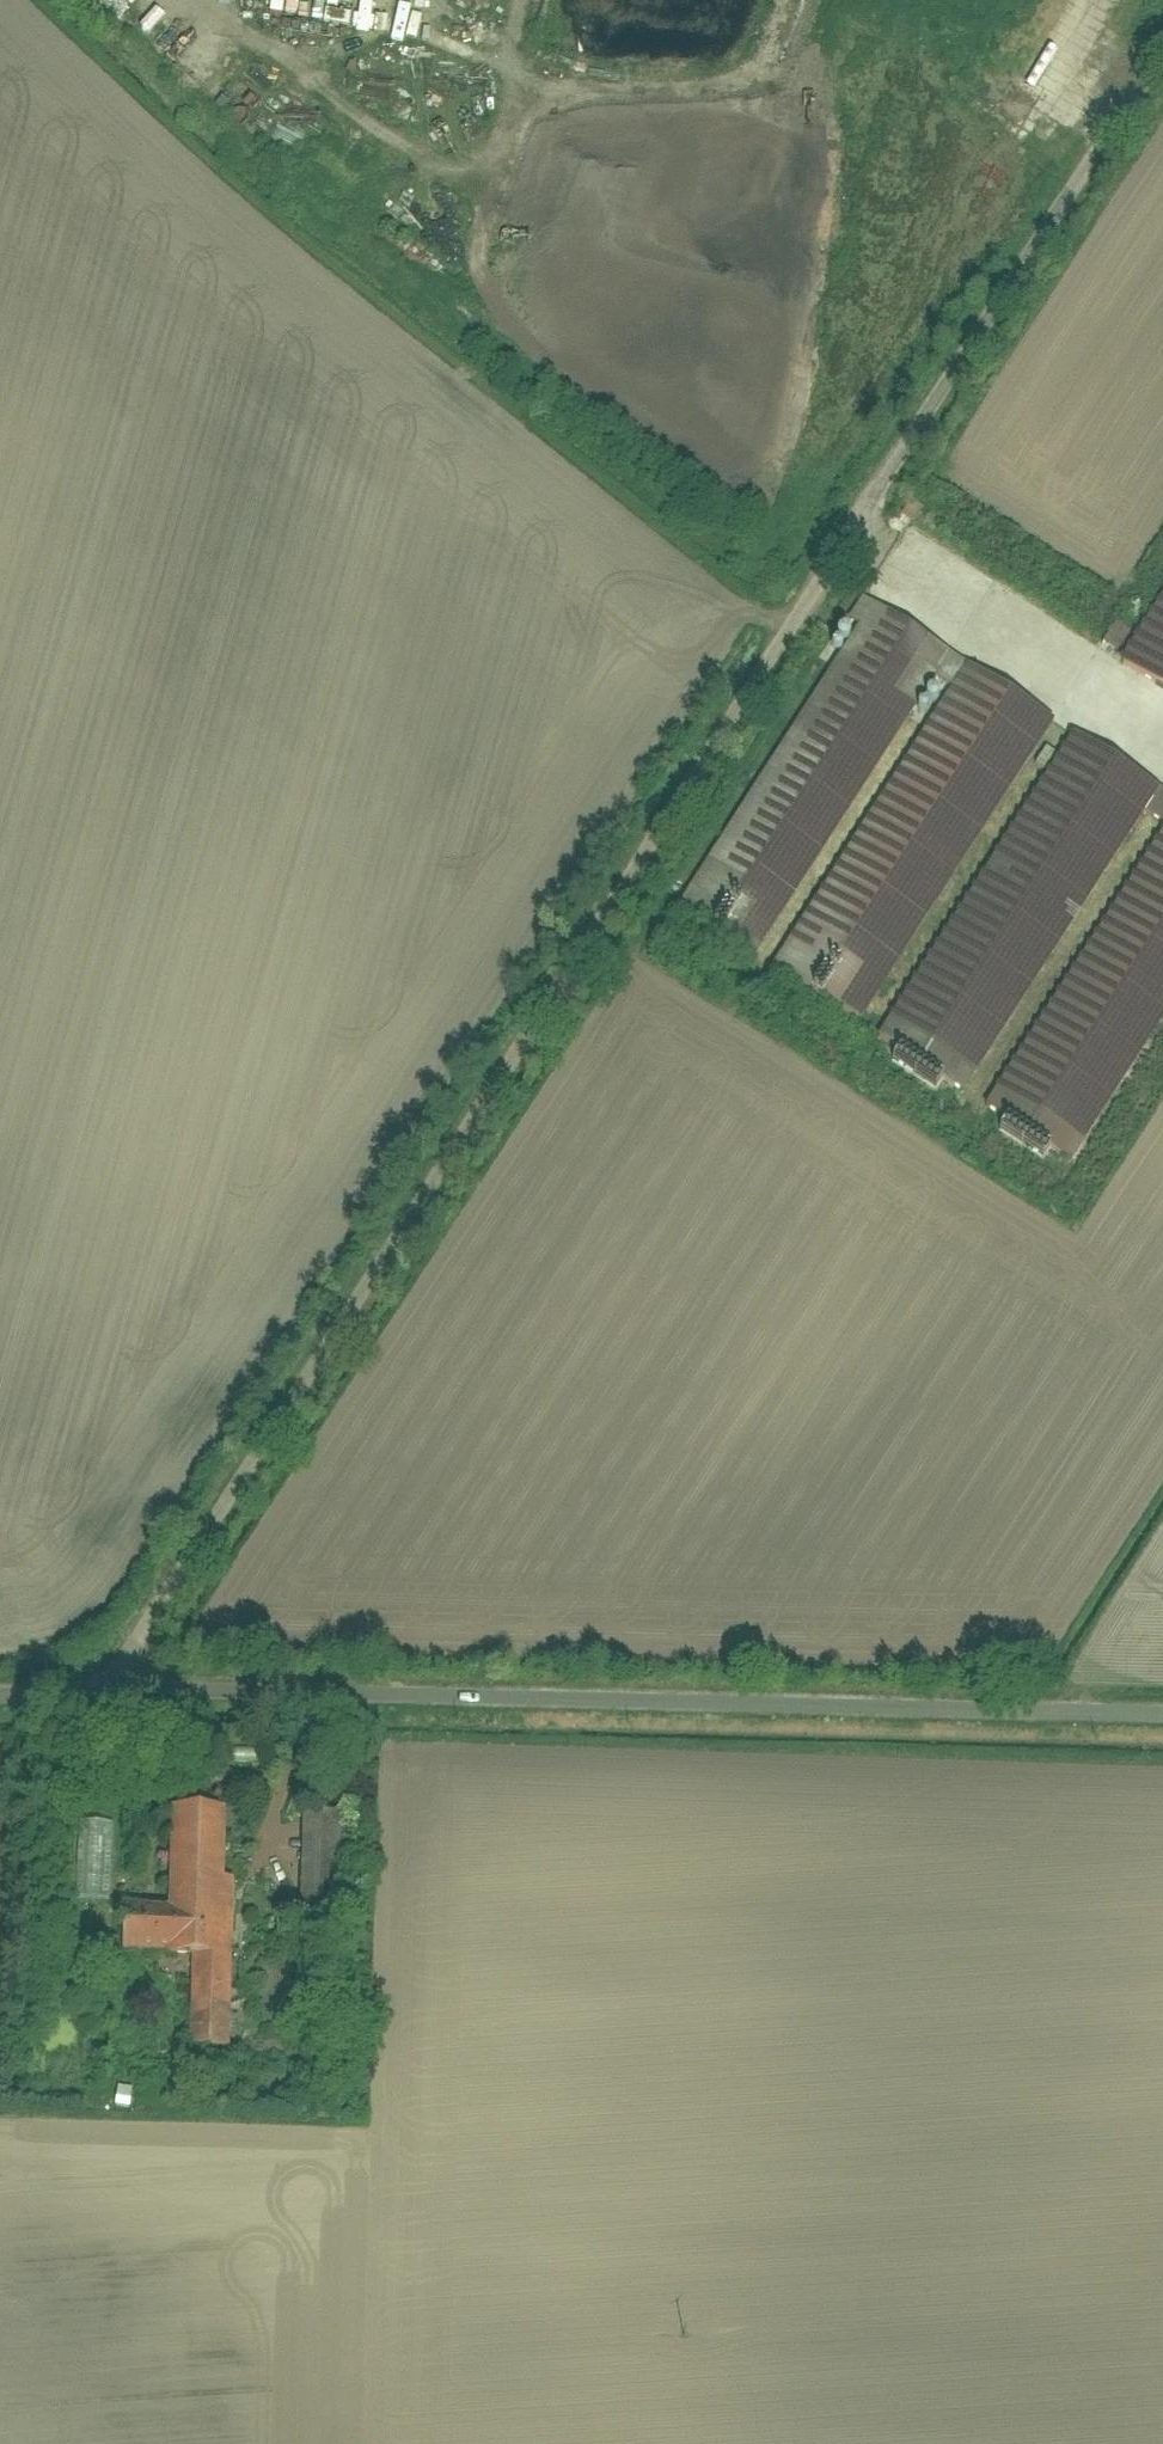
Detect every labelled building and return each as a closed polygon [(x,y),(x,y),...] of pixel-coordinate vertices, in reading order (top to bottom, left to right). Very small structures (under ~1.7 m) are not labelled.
[(294,0),(280,0),(277,16),(290,19),(294,0)] [(871,604),(676,911),(751,959),(947,652),(871,604)] [(1126,664),(1162,688),(1162,606),(1126,664)] [(1124,628),(1112,650),(1127,658),(1139,636),(1124,628)] [(964,668),(773,969),(858,1022),(1049,722),(964,668)] [(1069,736),(880,1033),(967,1088),(1156,791),(1069,736)] [(985,1106),(1073,1162),(1162,1020),(1162,826),(985,1106)] [(224,1812),(168,1811),(167,1910),(121,1910),(120,1954),(170,1954),(170,1958),(192,1959),(191,2047),(231,2047),(233,1881),(224,1881),(224,1812)] [(334,1815),(303,1815),(302,1912),(333,1913),(334,1815)] [(82,1900),(116,1901),(117,1824),(83,1823),(82,1900)]
